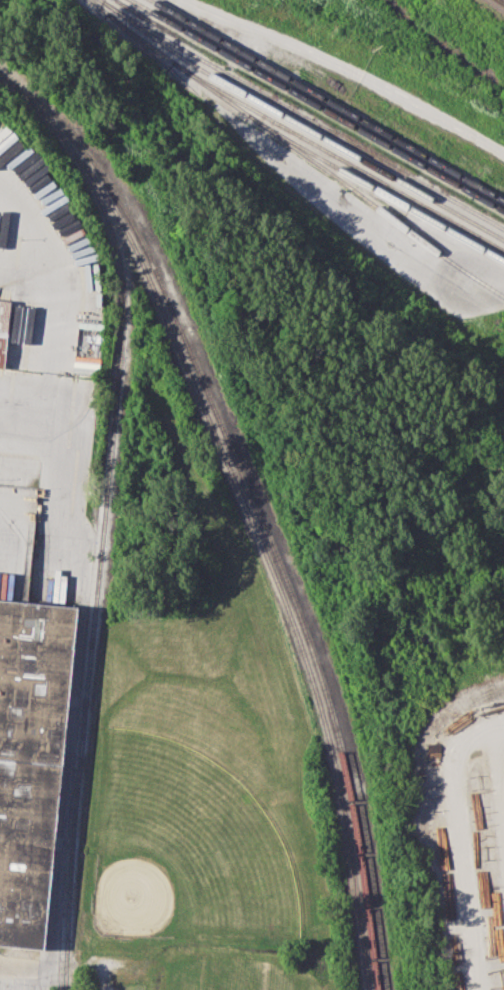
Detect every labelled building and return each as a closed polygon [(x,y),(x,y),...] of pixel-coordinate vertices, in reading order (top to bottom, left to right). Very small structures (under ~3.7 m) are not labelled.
[(82,280),(97,279),(96,264),(82,264),(82,280)] [(4,367),(11,300),(0,299),(0,367),(4,367)] [(99,373),(99,352),(73,351),(72,372),(99,373)] [(44,949),(0,945),(0,599),(79,607),(44,949)]
